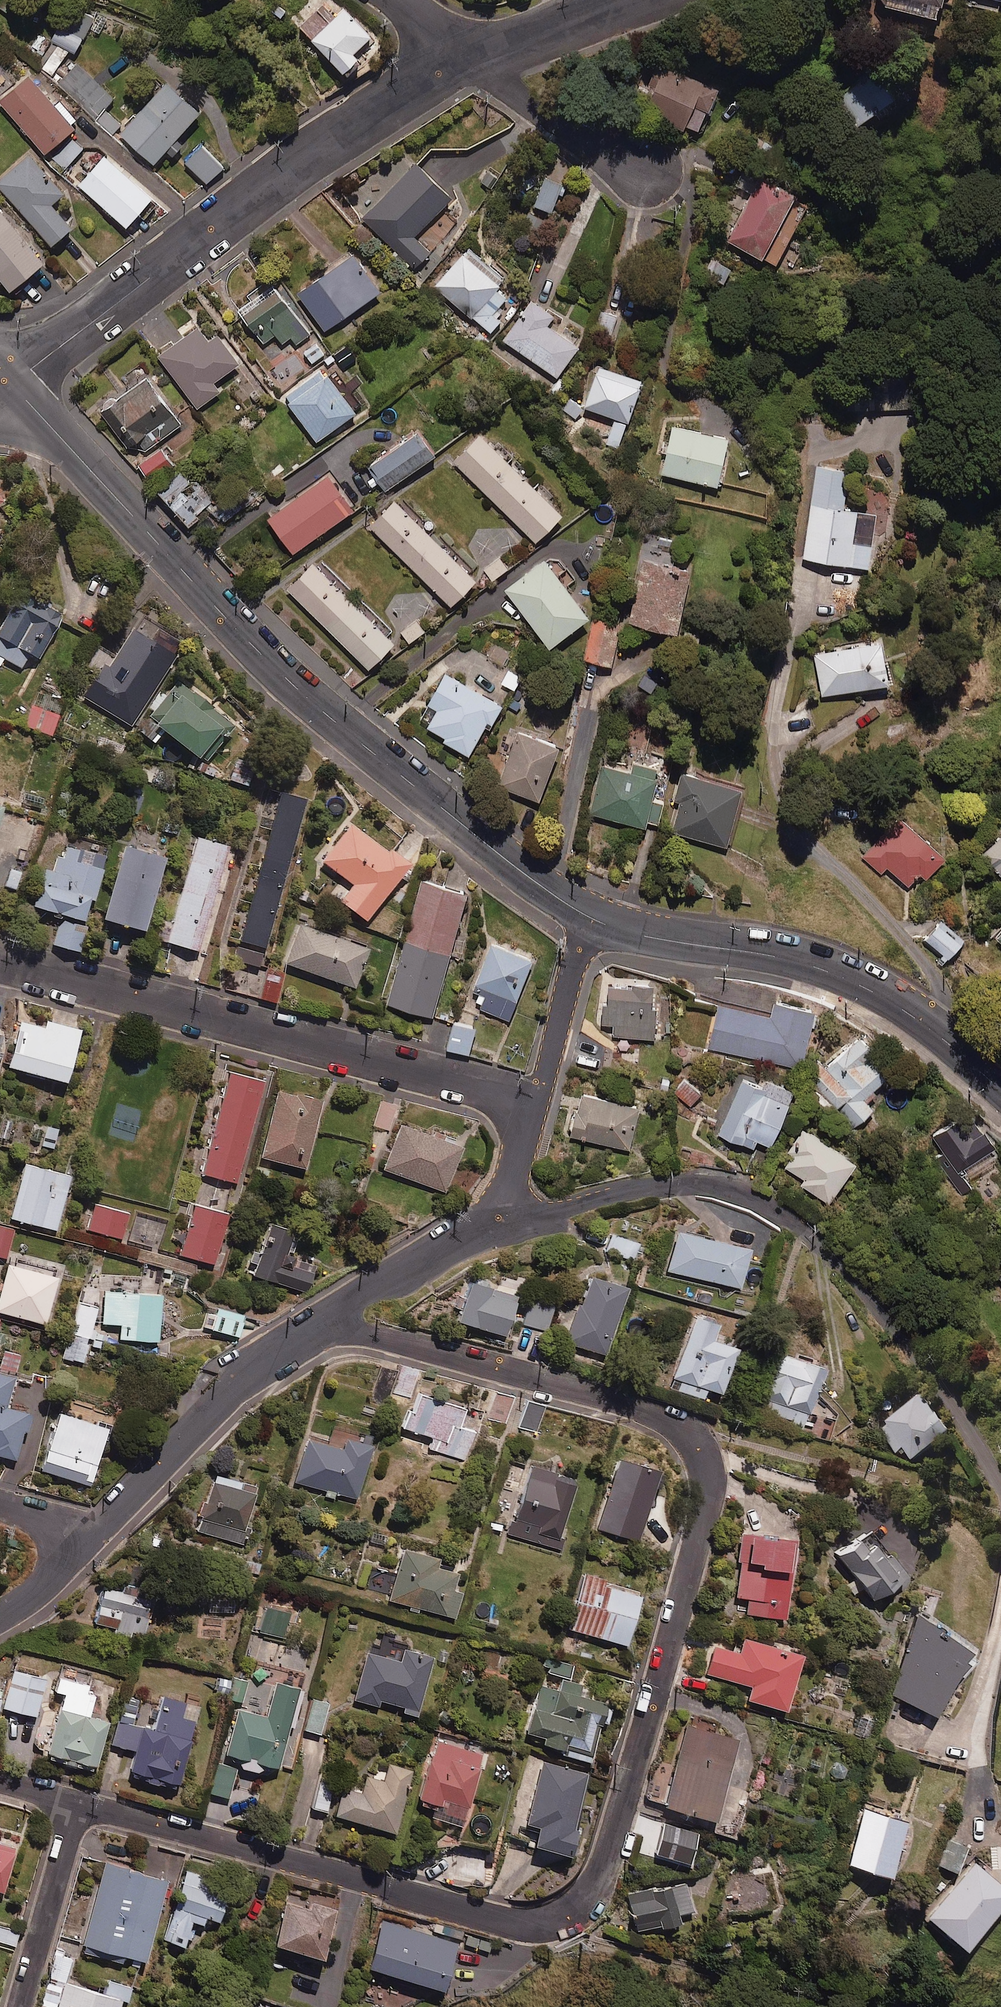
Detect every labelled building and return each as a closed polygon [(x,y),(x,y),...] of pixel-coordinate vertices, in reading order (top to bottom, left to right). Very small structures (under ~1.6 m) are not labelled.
[(337,14),(324,0),(297,25),(340,72),(373,42),(343,8),(337,14)] [(881,6),(938,19),(942,0),(882,0),(881,6)] [(55,38),(71,49),(75,51),(98,16),(74,1),(52,36),(55,38)] [(71,49),(55,38),(37,64),(54,75),(71,49)] [(639,84),(629,104),(682,131),(684,127),(697,134),(718,92),(658,62),(645,87),(639,84)] [(58,85),(111,134),(122,122),(106,107),(115,99),(78,64),(58,85)] [(896,100),(877,69),(844,90),(863,120),(896,100)] [(79,126),(34,71),(2,98),(46,153),(79,126)] [(154,163),(166,150),(174,157),(187,143),(180,136),(203,111),(170,80),(121,131),(154,163)] [(224,166),(203,144),(186,160),(207,182),(224,166)] [(32,151),(0,178),(0,184),(52,245),(74,226),(54,203),(67,192),(32,151)] [(155,197),(107,153),(80,183),(128,226),(155,197)] [(451,200),(417,164),(362,216),(411,269),(429,253),(413,236),(451,200)] [(561,182),(542,176),(531,207),(551,213),(561,182)] [(793,194),(760,176),(726,240),(759,258),(793,194)] [(0,206),(0,273),(14,289),(47,260),(0,206)] [(433,287),(489,335),(502,320),(497,315),(501,310),(497,307),(505,298),(494,289),(503,278),(467,247),(433,287)] [(384,290),(357,251),(299,291),(326,330),(384,290)] [(731,267),(711,258),(704,273),(724,282),(731,267)] [(281,289),(246,314),(265,342),(278,333),(284,342),(293,335),(298,343),(312,333),(281,289)] [(553,314),(530,298),(502,340),(557,377),(577,347),(546,325),(553,314)] [(211,339),(202,325),(161,353),(199,407),(222,390),(216,381),(243,362),(221,332),(211,339)] [(359,410),(325,366),(286,396),(319,440),(359,410)] [(641,382),(597,366),(582,407),(614,419),(605,443),(617,448),(641,382)] [(183,423),(149,377),(103,410),(128,445),(133,442),(141,454),(183,423)] [(726,438),(670,427),(660,474),(716,486),(726,438)] [(439,454),(422,430),(371,466),(387,490),(439,454)] [(561,515),(479,435),(453,462),(535,542),(561,515)] [(175,462),(163,446),(140,463),(152,479),(175,462)] [(214,499),(185,466),(159,490),(189,522),(214,499)] [(803,559),(867,569),(875,515),(843,510),(849,472),(816,467),(803,559)] [(358,507),(332,471),(269,516),(295,552),(358,507)] [(474,581),(394,501),(369,526),(450,606),(474,581)] [(678,541),(647,534),(627,623),(675,634),(688,578),(671,574),(678,541)] [(391,629),(317,557),(286,589),(367,669),(393,643),(385,636),(391,629)] [(507,569),(498,558),(483,569),(491,581),(507,569)] [(587,619),(543,560),(504,590),(548,648),(587,619)] [(22,590),(0,628),(0,665),(4,657),(22,668),(30,654),(39,659),(65,615),(22,590)] [(185,644),(142,616),(109,667),(104,664),(84,695),(131,726),(185,644)] [(620,626),(591,619),(582,660),(611,666),(620,626)] [(413,621),(399,631),(408,644),(422,633),(413,621)] [(887,685),(880,642),(815,654),(822,696),(887,685)] [(522,676),(508,668),(500,683),(513,691),(522,676)] [(501,706),(445,674),(427,705),(437,710),(427,728),(445,738),(443,742),(467,755),(484,726),(488,728),(501,706)] [(236,725),(179,680),(139,730),(155,743),(165,730),(200,758),(220,733),(226,737),(236,725)] [(42,686),(24,725),(50,737),(68,699),(42,686)] [(557,748),(516,732),(496,786),(537,801),(557,748)] [(256,766),(230,756),(222,776),(248,786),(256,766)] [(630,770),(601,764),(589,815),(644,827),(657,769),(631,763),(630,770)] [(740,790),(680,774),(673,802),(678,803),(670,833),(726,847),(740,790)] [(308,799),(283,792),(242,942),(267,949),(308,799)] [(945,859),(899,817),(862,856),(880,873),(886,867),(907,887),(919,875),(925,880),(945,859)] [(385,851),(351,823),(321,861),(354,887),(344,900),(368,920),(412,865),(389,846),(385,851)] [(110,848),(64,836),(54,870),(48,868),(37,908),(87,921),(92,899),(96,900),(110,848)] [(231,846),(199,837),(168,942),(200,951),(231,846)] [(984,853),(1000,872),(1000,837),(984,853)] [(167,859),(126,847),(105,920),(146,931),(167,859)] [(472,893),(424,879),(388,1003),(435,1017),(472,893)] [(88,928),(60,920),(53,945),(81,952),(88,928)] [(964,942),(944,922),(922,943),(942,964),(964,942)] [(370,949),(302,924),(288,964),(356,988),(370,949)] [(536,957),(494,940),(475,987),(488,992),(482,1008),(511,1020),(536,957)] [(263,955),(241,950),(238,962),(260,967),(263,955)] [(287,970),(270,965),(260,998),(277,1003),(287,970)] [(654,988),(601,988),(601,1025),(614,1026),(614,1038),(654,1039),(654,988)] [(814,1012),(773,1002),(769,1017),(717,1005),(708,1048),(801,1069),(814,1012)] [(45,1027),(23,1021),(10,1067),(68,1083),(82,1031),(47,1021),(45,1027)] [(478,1028),(456,1022),(449,1048),(471,1054),(478,1028)] [(893,1076),(859,1038),(826,1068),(815,1056),(801,1069),(855,1128),(874,1111),(865,1102),(893,1076)] [(266,1083),(231,1073),(203,1175),(238,1184),(266,1083)] [(765,1084),(743,1075),(718,1136),(752,1150),(756,1141),(770,1147),(793,1092),(766,1081),(765,1084)] [(700,1093),(683,1081),(674,1094),(691,1106),(700,1093)] [(323,1102),(279,1092),(263,1158),(307,1169),(323,1102)] [(639,1108),(580,1093),(570,1136),(629,1150),(639,1108)] [(397,1105),(382,1101),(375,1125),(390,1129),(397,1105)] [(994,1148),(968,1112),(934,1136),(960,1172),(994,1148)] [(464,1148),(403,1125),(386,1169),(446,1193),(464,1148)] [(59,1129),(46,1126),(42,1149),(54,1152),(59,1129)] [(855,1165),(802,1130),(779,1165),(803,1181),(800,1186),(829,1204),(855,1165)] [(72,1176),(25,1164),(11,1219),(58,1231),(72,1176)] [(129,1214),(95,1205),(88,1230),(123,1239),(129,1214)] [(230,1216),(196,1206),(181,1256),(215,1265),(230,1216)] [(167,1222),(144,1216),(137,1242),(160,1249),(167,1222)] [(299,1233),(270,1224),(255,1277),(309,1292),(317,1264),(292,1257),(299,1233)] [(0,1226),(0,1257),(8,1259),(14,1230),(0,1226)] [(748,1251),(676,1235),(667,1272),(739,1289),(748,1251)] [(638,1244),(612,1236),(607,1251),(633,1260),(638,1244)] [(9,1265),(0,1300),(0,1312),(47,1325),(59,1279),(9,1265)] [(526,1285),(501,1277),(498,1287),(475,1280),(461,1322),(509,1338),(526,1285)] [(630,1290),(593,1278),(571,1345),(608,1357),(630,1290)] [(163,1296),(105,1292),(103,1324),(122,1325),(121,1340),(160,1343),(163,1296)] [(99,1308),(80,1302),(64,1357),(83,1363),(99,1308)] [(555,1311),(529,1306),(525,1326),(551,1331),(555,1311)] [(247,1316),(217,1308),(211,1330),(241,1339),(247,1316)] [(721,1325),(695,1316),(670,1387),(705,1400),(709,1389),(724,1395),(740,1350),(715,1341),(721,1325)] [(4,1351),(0,1367),(17,1371),(21,1355),(4,1351)] [(824,1371),(778,1354),(756,1414),(802,1431),(824,1371)] [(420,1370),(401,1365),(391,1394),(412,1400),(420,1370)] [(16,1460),(25,1432),(29,1433),(34,1416),(8,1408),(16,1379),(0,1374),(0,1455),(16,1460)] [(516,1397),(483,1387),(475,1415),(507,1424),(516,1397)] [(467,1410),(421,1394),(415,1411),(408,1408),(401,1428),(433,1438),(429,1449),(465,1461),(475,1432),(461,1427),(467,1410)] [(913,1464),(953,1440),(941,1421),(939,1423),(925,1400),(879,1428),(895,1454),(903,1449),(913,1464)] [(545,1407),(529,1402),(521,1426),(538,1431),(545,1407)] [(109,1429),(59,1413),(41,1469),(91,1485),(109,1429)] [(344,1449),(309,1439),(296,1482),(358,1500),(374,1447),(347,1439),(344,1449)] [(662,1473),(621,1460),(599,1529),(640,1542),(662,1473)] [(560,1474),(533,1466),(511,1538),(562,1553),(582,1485),(559,1478),(560,1474)] [(259,1488),(216,1475),(198,1533),(244,1548),(250,1529),(247,1528),(259,1488)] [(907,1577),(869,1532),(836,1559),(853,1580),(846,1586),(854,1596),(863,1588),(876,1603),(907,1577)] [(796,1541),(743,1536),(736,1615),(789,1620),(796,1541)] [(439,1560),(405,1551),(392,1601),(456,1618),(463,1593),(455,1591),(459,1574),(437,1568),(439,1560)] [(607,1581),(586,1575),(570,1630),(630,1647),(644,1598),(606,1587),(607,1581)] [(125,1585),(123,1593),(105,1588),(95,1624),(144,1637),(156,1594),(125,1585)] [(964,1655),(913,1617),(886,1694),(936,1717),(964,1655)] [(806,1657),(743,1638),(738,1654),(716,1648),(708,1674),(753,1688),(749,1701),(789,1713),(806,1657)] [(434,1658),(406,1651),(403,1664),(368,1655),(356,1701),(379,1707),(380,1701),(420,1712),(434,1658)] [(563,1680),(572,1682),(577,1667),(545,1657),(542,1667),(548,1669),(546,1675),(563,1680)] [(47,1680),(14,1671),(4,1709),(37,1718),(47,1680)] [(87,1694),(89,1687),(59,1679),(55,1692),(65,1695),(48,1758),(97,1772),(110,1723),(90,1718),(96,1697),(87,1694)] [(249,1682),(234,1679),(229,1699),(244,1703),(249,1682)] [(572,1682),(563,1680),(560,1691),(542,1686),(528,1733),(548,1739),(545,1749),(592,1763),(604,1723),(608,1724),(613,1707),(589,1699),(592,1689),(572,1682)] [(303,1692),(278,1684),(267,1718),(239,1710),(224,1759),(278,1775),(303,1692)] [(140,1701),(124,1698),(113,1745),(137,1751),(131,1777),(181,1789),(197,1722),(160,1713),(155,1732),(134,1726),(140,1701)] [(330,1704),(313,1699),(304,1730),(322,1735),(330,1704)] [(740,1742),(688,1728),(667,1809),(719,1823),(740,1742)] [(425,1802),(423,1808),(433,1811),(431,1818),(464,1828),(485,1756),(437,1742),(420,1801),(425,1802)] [(589,1772),(544,1762),(529,1825),(541,1828),(537,1848),(573,1856),(580,1829),(575,1828),(589,1772)] [(238,1769),(222,1765),(214,1794),(229,1799),(238,1769)] [(414,1771),(389,1765),(384,1783),(368,1778),(363,1796),(345,1791),(338,1819),(397,1834),(414,1771)] [(336,1784),(319,1780),(311,1811),(328,1815),(336,1784)] [(903,1851),(907,1852),(910,1839),(906,1838),(911,1822),(865,1809),(849,1868),(895,1880),(903,1851)] [(969,1848),(952,1842),(943,1868),(959,1874),(969,1848)] [(3,1900),(17,1848),(0,1843),(0,1899),(3,1900)] [(976,1863),(928,1921),(968,1954),(1000,1914),(1000,1884),(976,1863)] [(105,1865),(81,1953),(123,1964),(125,1958),(146,1964),(169,1882),(105,1865)] [(166,1941),(186,1947),(193,1932),(191,1931),(194,1923),(204,1926),(206,1918),(221,1922),(231,1888),(186,1875),(166,1941)] [(694,1913),(688,1884),(656,1891),(655,1887),(627,1893),(635,1931),(662,1926),(663,1930),(683,1926),(681,1916),(694,1913)] [(312,1909),(288,1902),(276,1949),(325,1961),(338,1911),(313,1904),(312,1909)] [(461,1944),(386,1921),(371,1970),(445,1993),(461,1944)] [(16,1948),(21,1932),(0,1925),(0,1943),(16,1948)] [(41,2006),(44,2006),(57,2006),(71,1959),(57,1954),(41,2006)] [(66,1984),(59,2006),(122,2006),(124,2002),(66,1984)]
